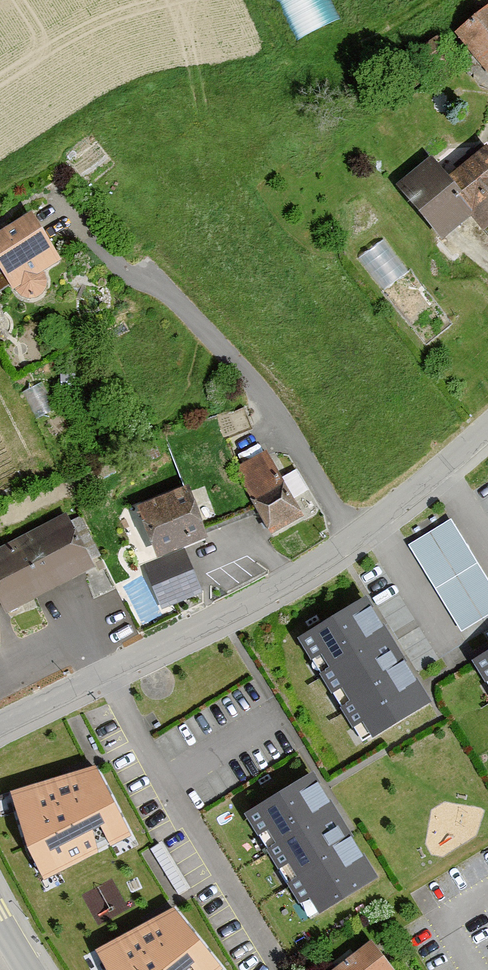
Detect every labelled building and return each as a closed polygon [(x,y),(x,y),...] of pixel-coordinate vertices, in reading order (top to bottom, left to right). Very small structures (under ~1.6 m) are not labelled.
[(297,34),(340,15),(333,0),(282,0),(297,34)] [(454,32),(487,76),(487,7),(454,32)] [(396,185),(441,239),(471,215),(483,230),(487,226),(487,145),(487,144),(451,174),(434,154),(396,185)] [(0,232),(0,267),(13,288),(21,297),(32,298),(40,294),(45,287),(45,277),(42,272),(61,260),(31,214),(0,232)] [(388,232),(360,252),(384,285),(411,265),(388,232)] [(265,449),(233,468),(269,531),(301,513),(265,449)] [(188,487),(139,505),(156,554),(206,537),(188,487)] [(0,546),(0,602),(6,613),(93,568),(65,513),(0,546)] [(409,548),(461,635),(487,619),(487,585),(450,523),(409,548)] [(191,571),(152,587),(161,609),(200,593),(191,571)] [(364,603),(301,640),(362,743),(425,705),(364,603)] [(476,660),(487,680),(487,653),(476,660)] [(127,831),(95,768),(15,793),(28,851),(43,878),(127,831)] [(310,779),(247,817),(307,919),(370,882),(310,779)] [(171,911),(99,953),(107,969),(211,969),(216,965),(171,911)] [(331,969),(394,969),(371,940),(331,969)]
